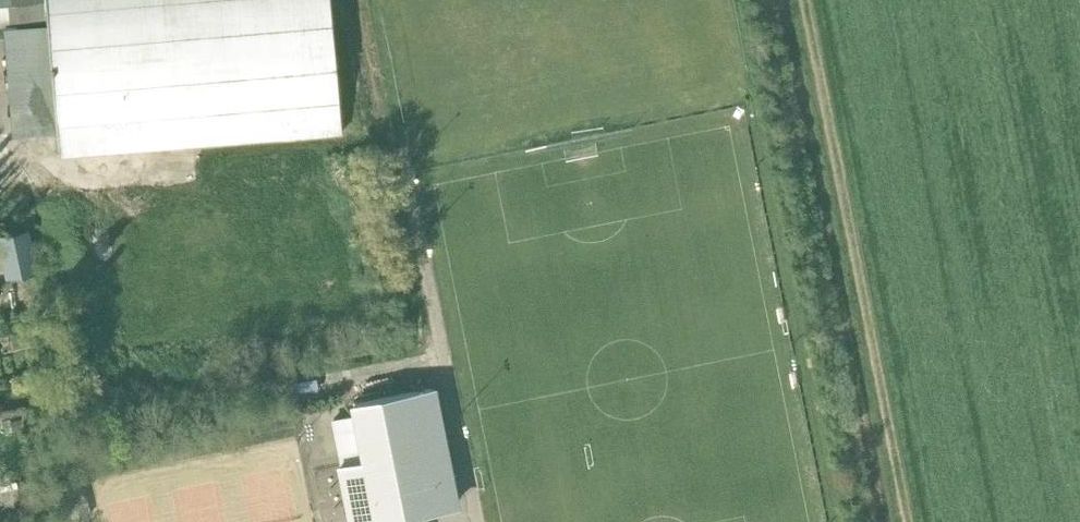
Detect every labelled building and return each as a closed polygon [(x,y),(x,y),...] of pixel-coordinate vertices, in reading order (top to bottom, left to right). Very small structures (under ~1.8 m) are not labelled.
[(340,129),(329,0),(0,0),(0,24),(2,24),(11,133),(56,129),(58,154),(340,129)] [(38,270),(29,228),(0,234),(0,256),(5,277),(38,270)] [(460,505),(435,383),(349,401),(352,413),(330,418),(351,521),(424,521),(422,512),(460,505)]
